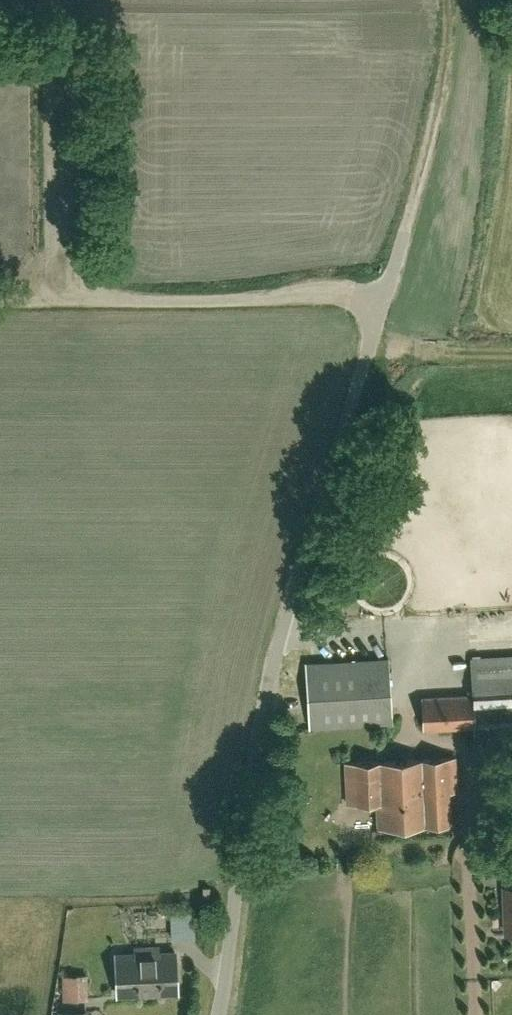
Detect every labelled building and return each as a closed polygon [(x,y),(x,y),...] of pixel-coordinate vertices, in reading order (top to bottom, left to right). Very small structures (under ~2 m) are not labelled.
[(511,736),(511,655),(471,658),(473,694),(421,697),(423,729),(474,726),(474,738),(511,736)] [(392,722),(388,657),(306,662),(310,727),(392,722)] [(379,827),(451,823),(449,791),(457,791),(456,757),(346,763),(348,803),(377,802),(379,827)] [(194,935),(193,910),(169,911),(170,936),(194,935)] [(143,981),(143,993),(177,992),(175,953),(140,954),(141,968),(137,968),(138,981),(143,981)] [(118,994),(143,993),(143,981),(138,981),(137,968),(141,968),(140,954),(116,955),(118,994)] [(64,976),(65,1001),(86,1001),(85,976),(64,976)]
